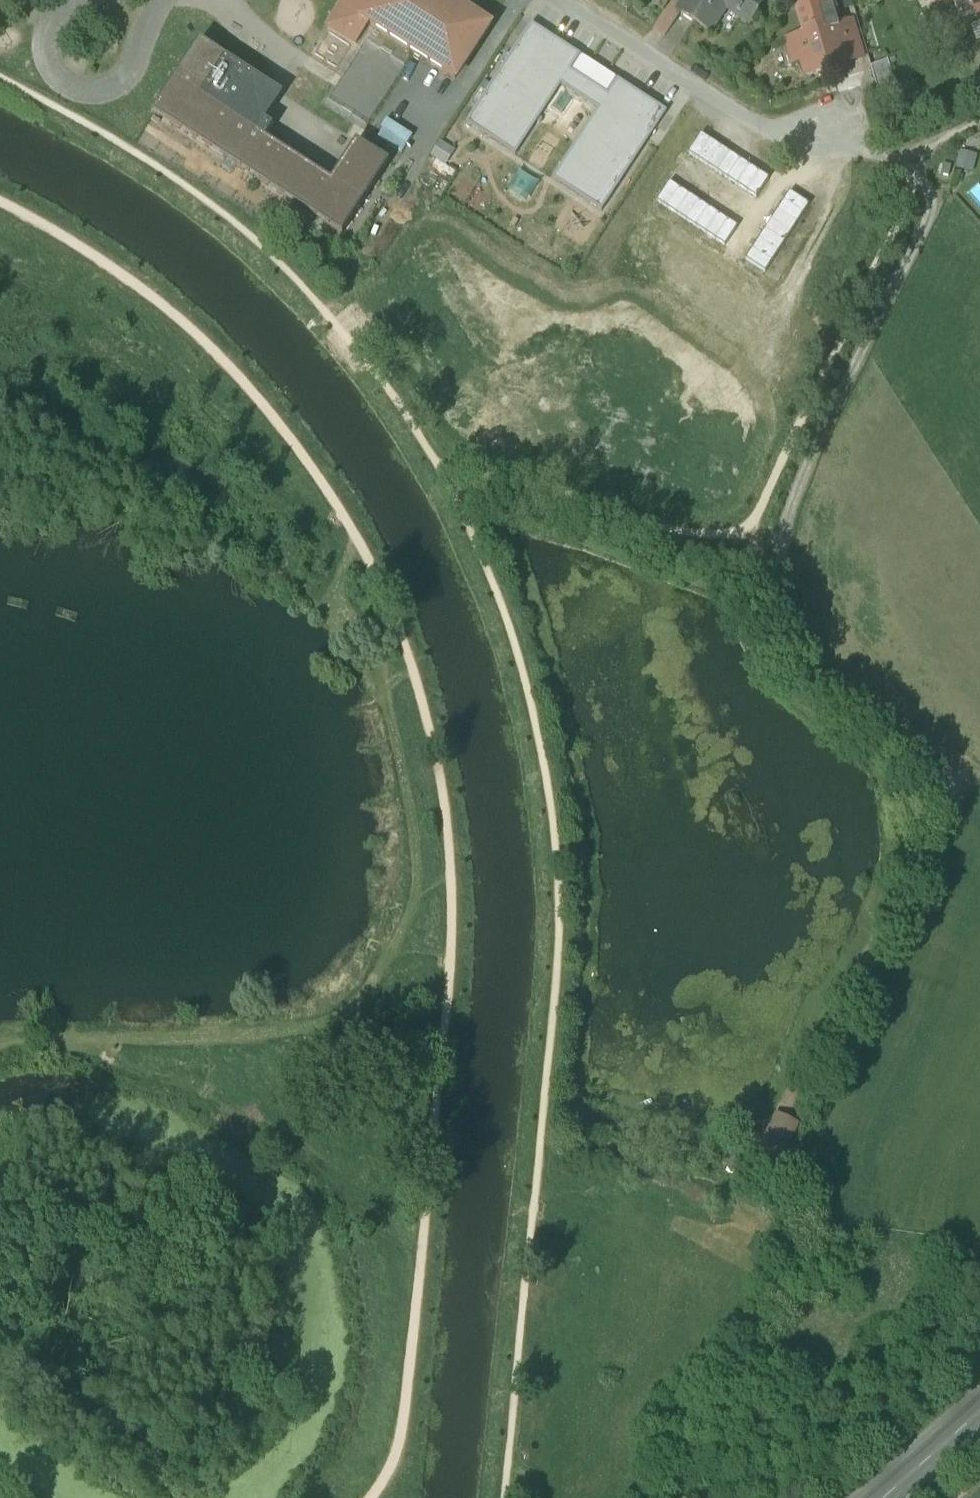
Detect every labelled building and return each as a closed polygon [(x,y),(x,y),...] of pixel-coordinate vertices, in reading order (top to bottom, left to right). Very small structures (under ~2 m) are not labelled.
[(329,26),(358,45),(371,25),(414,53),(457,81),(492,27),(469,12),(476,0),(346,0),(329,26)] [(679,10),(711,31),(722,15),(720,13),(725,5),(737,13),(736,15),(750,23),(764,0),(686,0),(679,10)] [(966,9),(979,4),(979,0),(962,0),(966,9)] [(853,22),(799,39),(810,73),(844,63),(839,43),(858,37),(853,22)] [(532,27),(468,125),(516,156),(561,87),(597,111),(551,182),(602,215),(668,113),(618,80),(607,96),(570,72),(579,58),(532,27)] [(274,90),(200,42),(153,115),(226,162),(225,164),(236,171),(237,169),(343,237),(390,165),(357,143),(331,183),(267,141),(274,129),(256,117),(274,90)] [(888,61),(872,68),(882,102),(899,97),(888,61)] [(979,146),(964,142),(957,168),(972,172),(979,146)] [(798,1124),(775,1112),(752,1158),(776,1170),(798,1124)]
